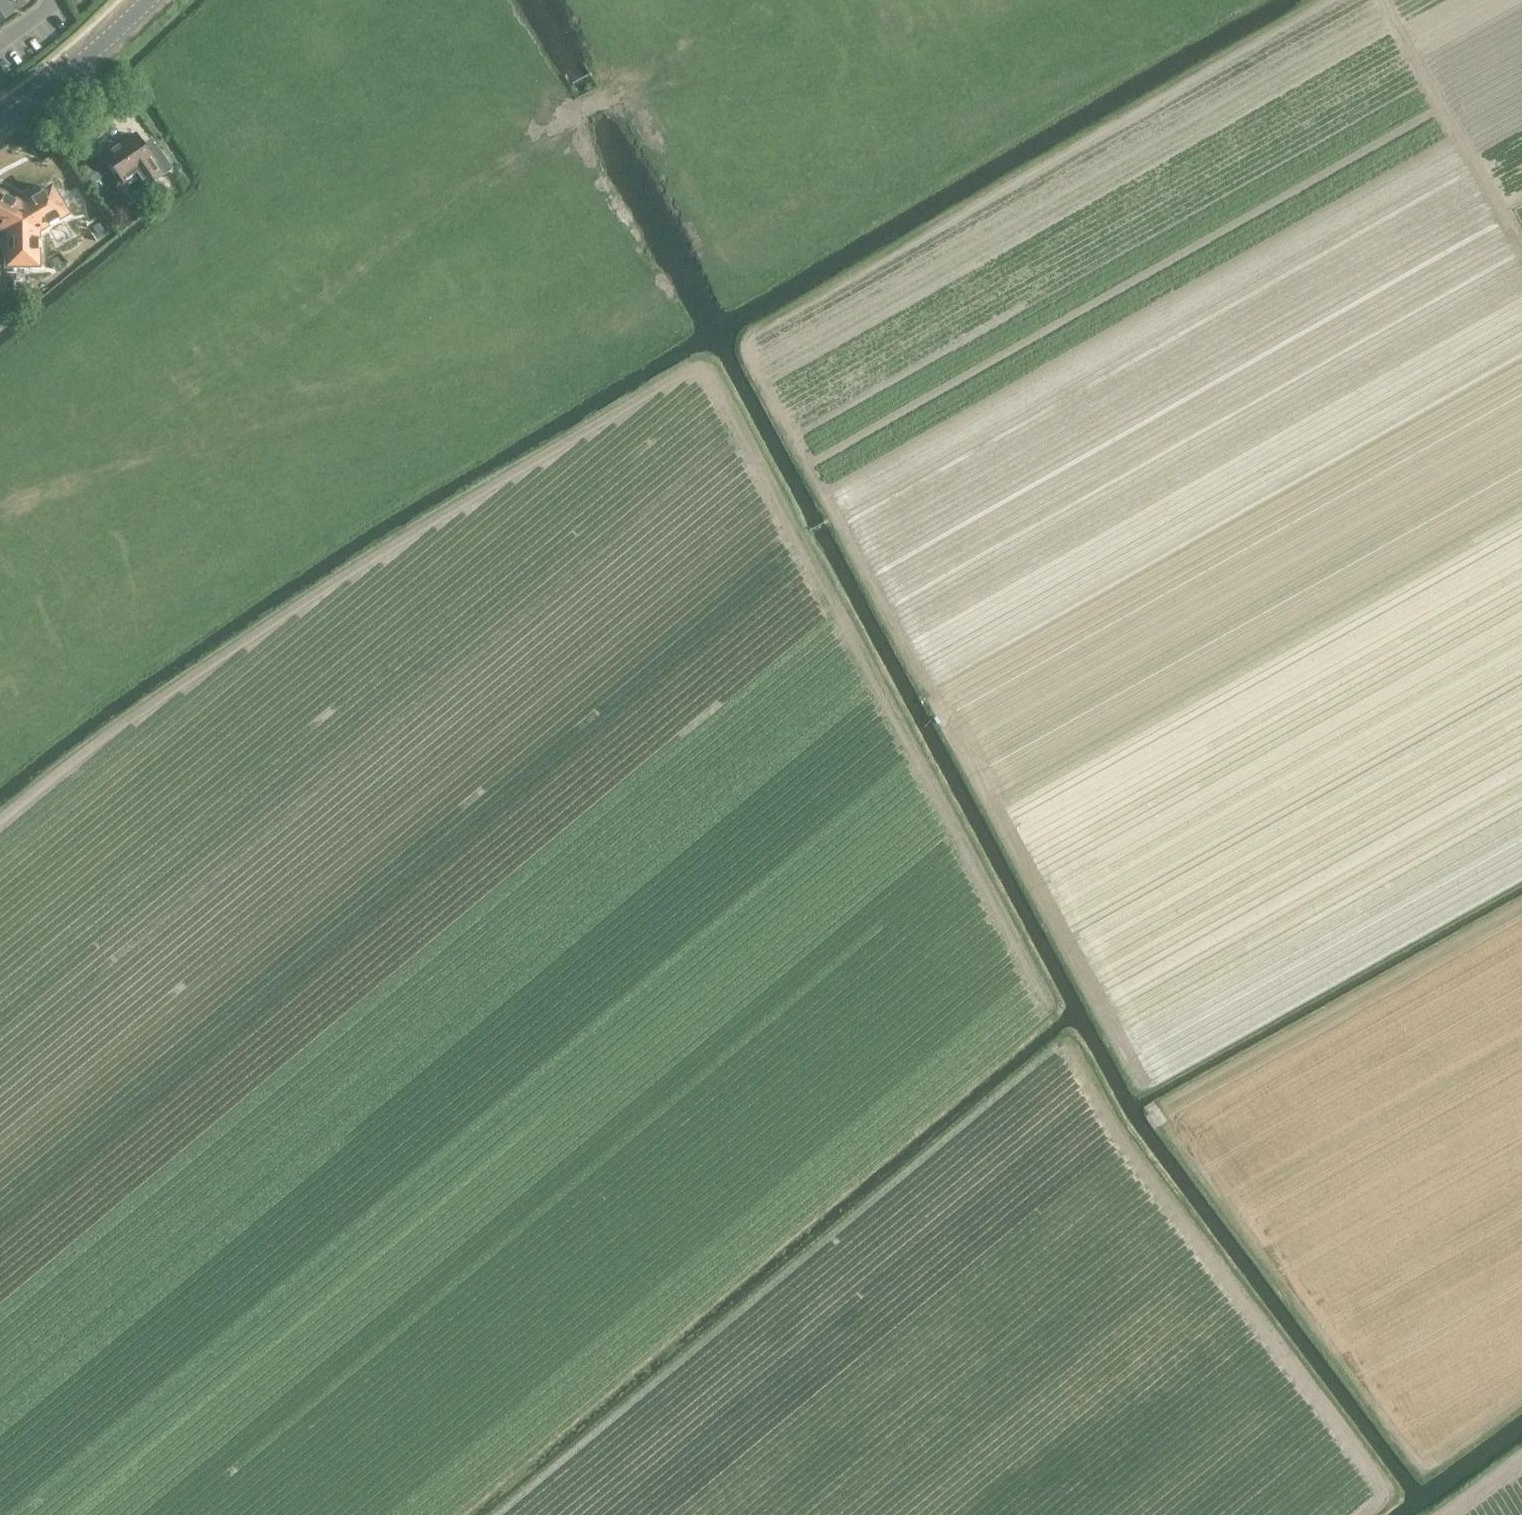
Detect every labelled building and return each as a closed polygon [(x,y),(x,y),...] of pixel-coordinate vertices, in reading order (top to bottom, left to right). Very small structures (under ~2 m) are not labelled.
[(8,0),(0,0),(0,16),(3,20),(16,11),(8,0)] [(124,182),(137,173),(147,187),(173,169),(154,142),(144,149),(141,145),(143,143),(137,135),(106,156),(124,182)] [(39,266),(38,232),(68,214),(52,188),(23,205),(0,193),(0,228),(2,229),(8,238),(8,266),(39,266)]
